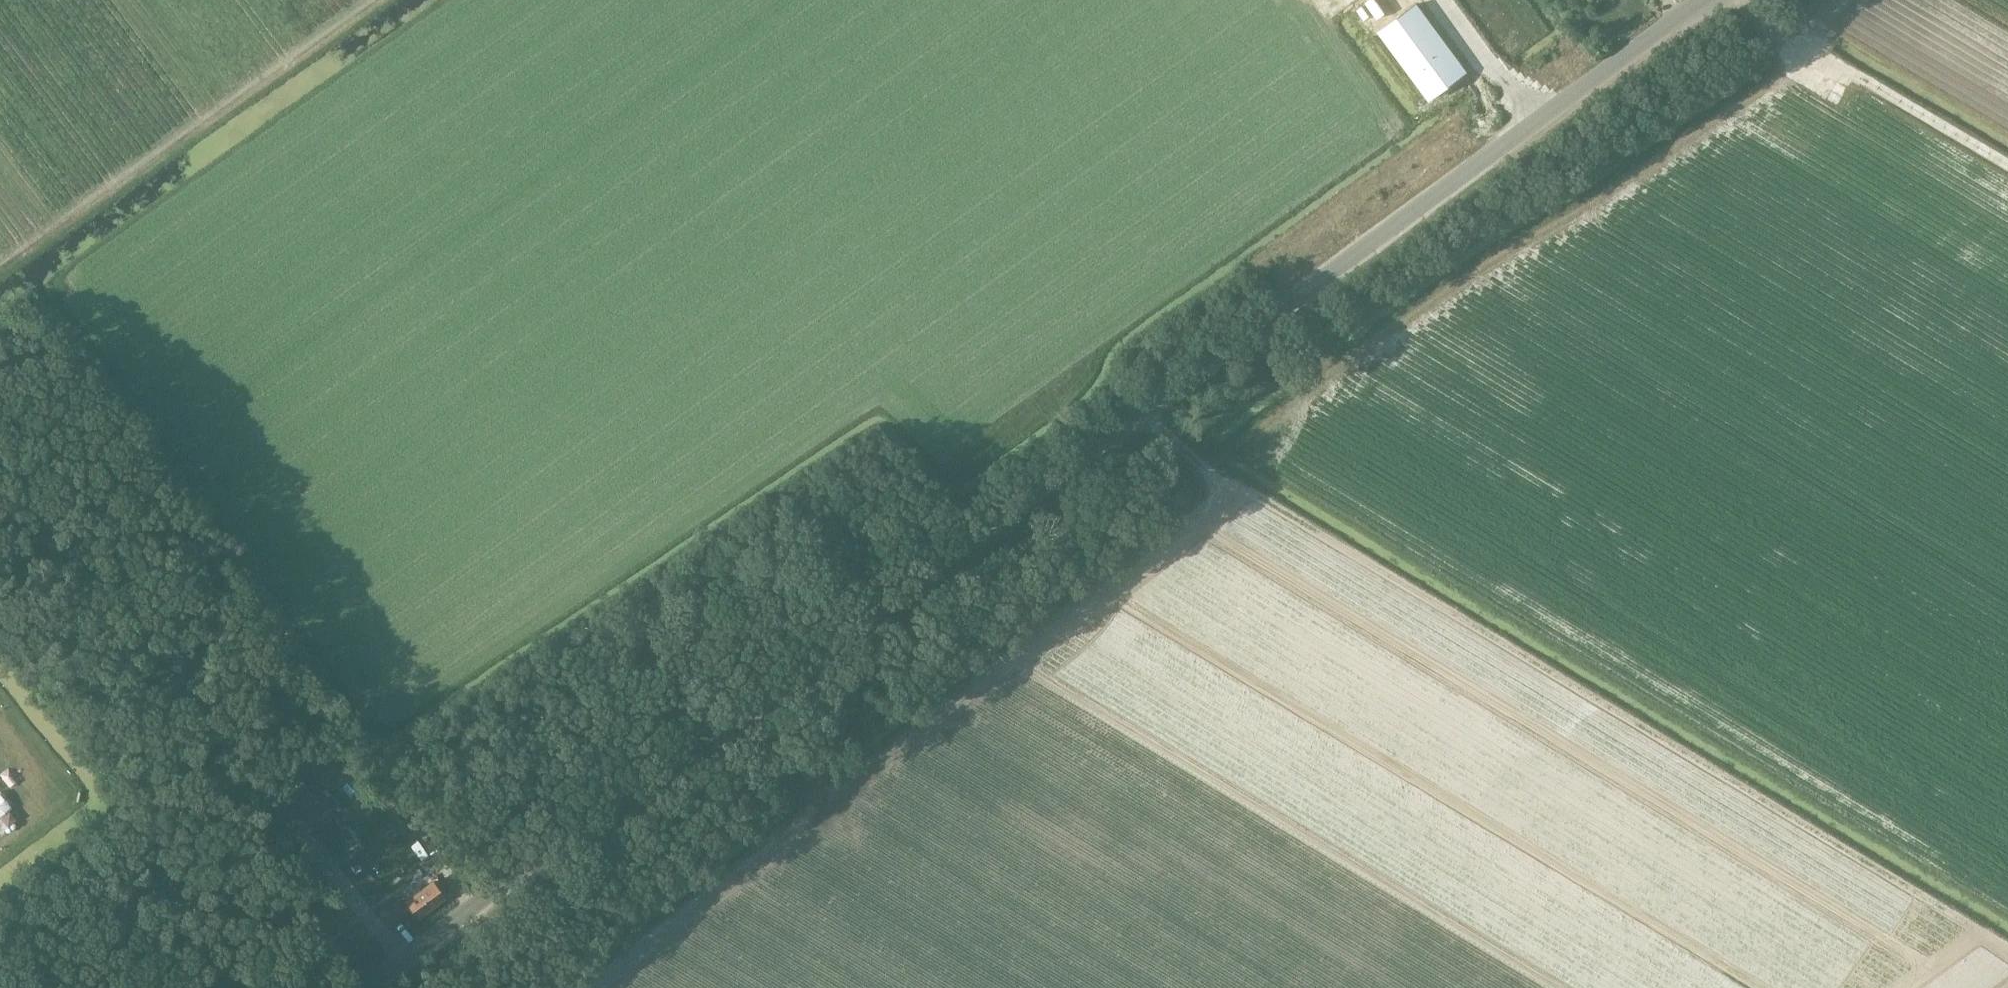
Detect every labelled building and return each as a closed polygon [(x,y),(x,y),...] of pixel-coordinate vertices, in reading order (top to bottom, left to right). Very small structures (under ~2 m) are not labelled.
[(1420,90),(1457,63),(1411,0),(1397,0),(1369,21),(1420,90)] [(1496,49),(1533,22),(1517,0),(1460,0),(1496,49)] [(385,783),(374,791),(383,803),(395,796),(385,783)] [(418,855),(424,851),(436,868),(447,860),(426,830),(410,841),(418,855)] [(400,889),(407,898),(407,899),(403,902),(415,918),(442,896),(440,894),(445,890),(436,878),(431,883),(429,880),(420,888),(413,878),(400,889)]
